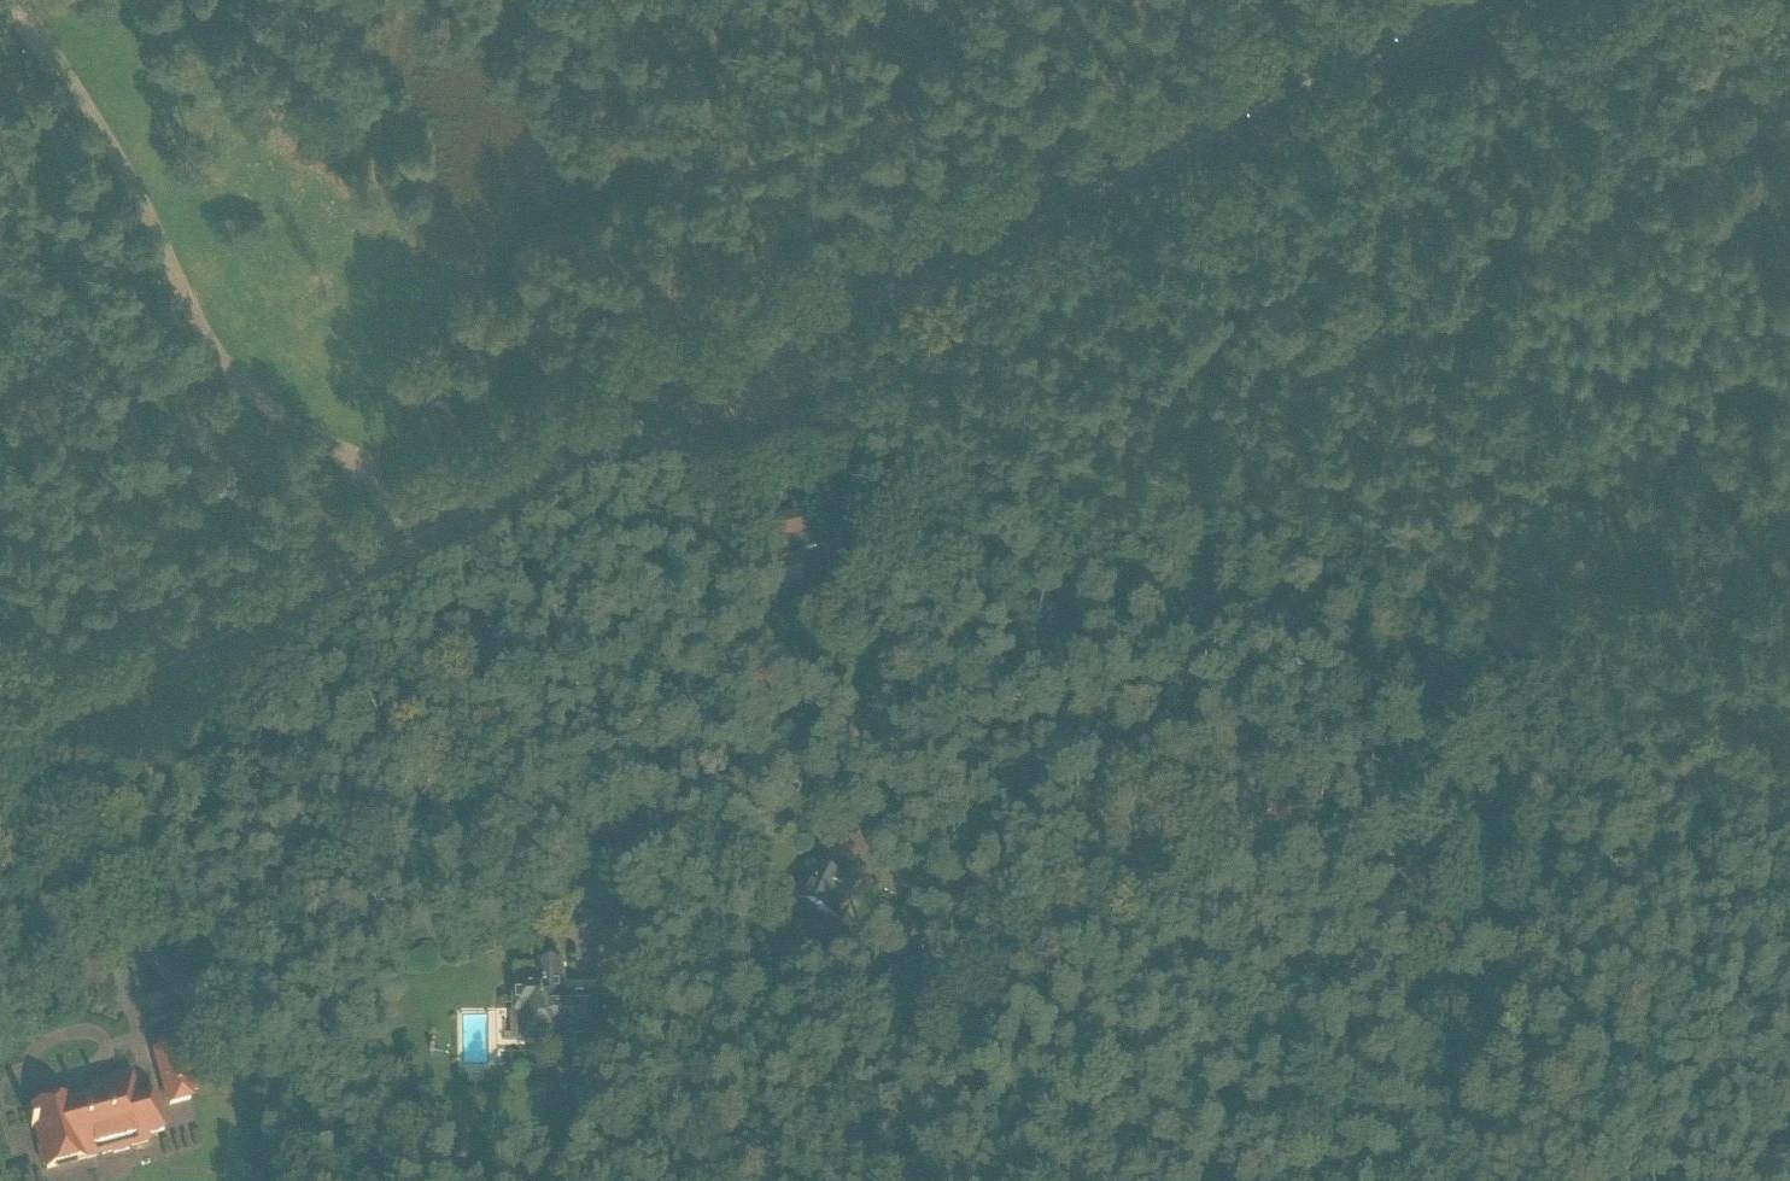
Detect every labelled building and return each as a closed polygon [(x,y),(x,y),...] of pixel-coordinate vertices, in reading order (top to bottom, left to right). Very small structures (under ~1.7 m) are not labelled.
[(778,519),(780,526),(765,529),(772,556),(771,556),(775,573),(805,565),(802,551),(817,547),(813,533),(825,530),(817,498),(795,503),(798,514),(778,519)] [(809,581),(822,577),(819,565),(806,569),(809,581)] [(847,634),(868,624),(862,612),(841,622),(847,634)] [(758,649),(742,654),(748,671),(764,666),(758,649)] [(809,863),(801,881),(784,918),(805,927),(813,908),(837,919),(854,884),(809,863)] [(560,966),(540,967),(540,988),(515,988),(515,1012),(525,1012),(525,1030),(561,1029),(561,1028),(593,1028),(593,1002),(561,1003),(560,966)] [(151,1049),(167,1107),(193,1100),(192,1095),(199,1093),(194,1074),(192,1074),(188,1062),(190,1062),(184,1038),(155,1045),(156,1048),(151,1049)] [(155,1096),(137,1101),(130,1077),(90,1088),(94,1101),(71,1107),(69,1100),(29,1110),(34,1128),(36,1128),(47,1169),(85,1158),(83,1150),(128,1138),(130,1146),(147,1141),(146,1136),(164,1131),(155,1096)]
